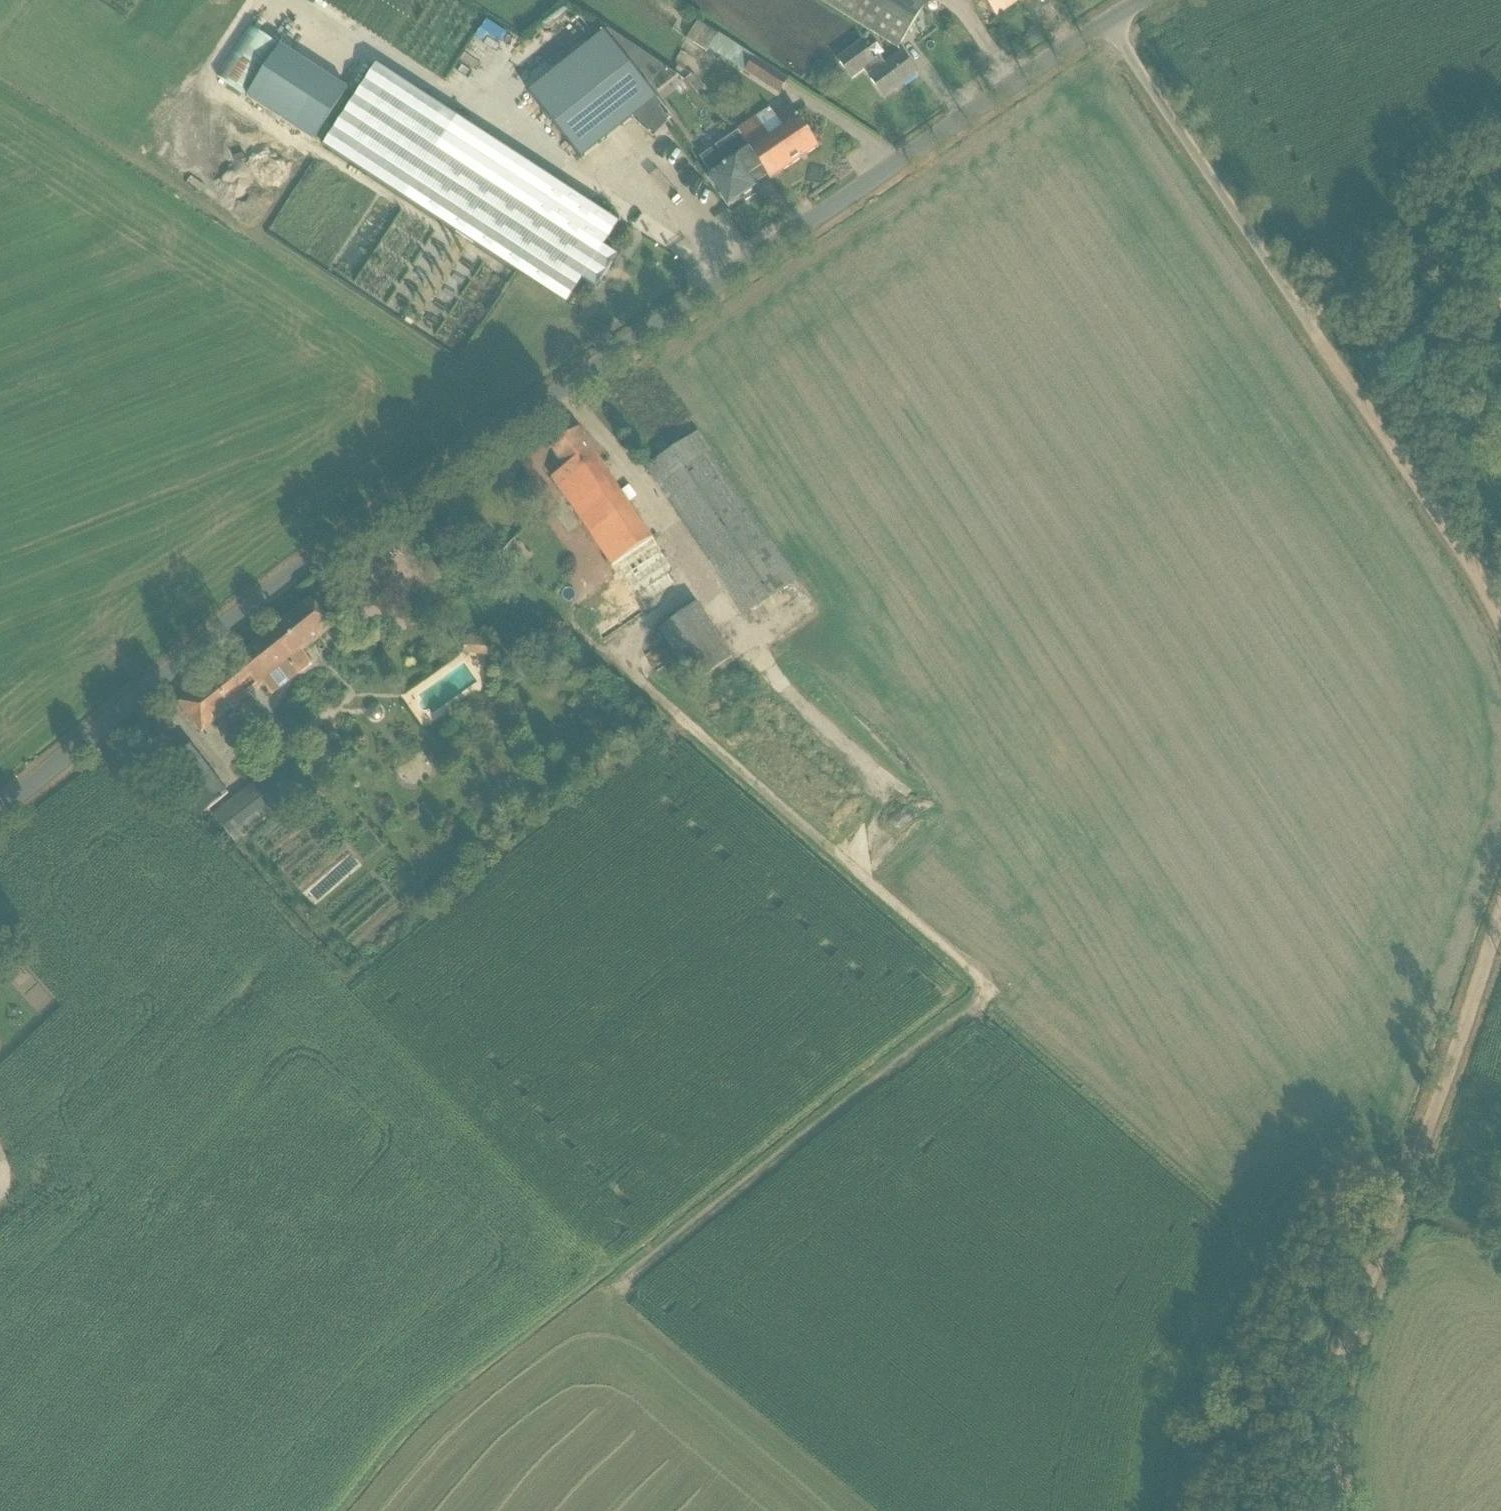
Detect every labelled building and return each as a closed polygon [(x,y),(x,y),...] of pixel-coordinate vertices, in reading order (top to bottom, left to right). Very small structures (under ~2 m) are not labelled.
[(871,32),(882,15),(909,31),(924,7),(913,0),(819,0),(871,32)] [(996,17),(1019,0),(984,0),(996,17)] [(882,15),(871,32),(898,49),(909,31),(882,15)] [(707,52),(709,49),(779,95),(789,79),(699,21),(687,39),(707,52)] [(246,24),(213,75),(314,141),(348,90),(246,24)] [(604,32),(528,93),(581,159),(637,114),(653,133),(672,118),(635,71),(629,64),(604,32)] [(863,71),(884,98),(917,73),(902,52),(885,65),(879,58),(874,62),(860,43),(837,61),(851,80),(863,71)] [(619,223),(376,65),(323,147),(566,305),(582,281),(595,290),(617,256),(604,247),(619,223)] [(770,180),(818,147),(791,106),(774,118),(769,109),(738,130),(739,131),(755,156),(754,156),(761,167),(770,180)] [(715,148),(700,158),(711,175),(707,178),(728,208),(743,198),(746,202),(756,194),(754,190),(757,188),(748,175),(761,167),(754,156),(755,156),(739,131),(715,147),(715,148)] [(674,569),(590,445),(579,429),(550,448),(565,469),(551,477),(563,494),(621,580),(610,588),(624,608),(595,628),(605,643),(646,615),(633,596),(674,569)] [(646,468),(657,485),(745,615),(796,581),(698,433),(646,468)] [(302,652),(310,645),(333,627),(310,599),(179,703),(202,732),(263,682),(273,695),(312,665),(302,652)] [(659,631),(693,682),(730,658),(696,605),(659,631)] [(212,816),(233,841),(293,795),(273,769),(212,816)]
